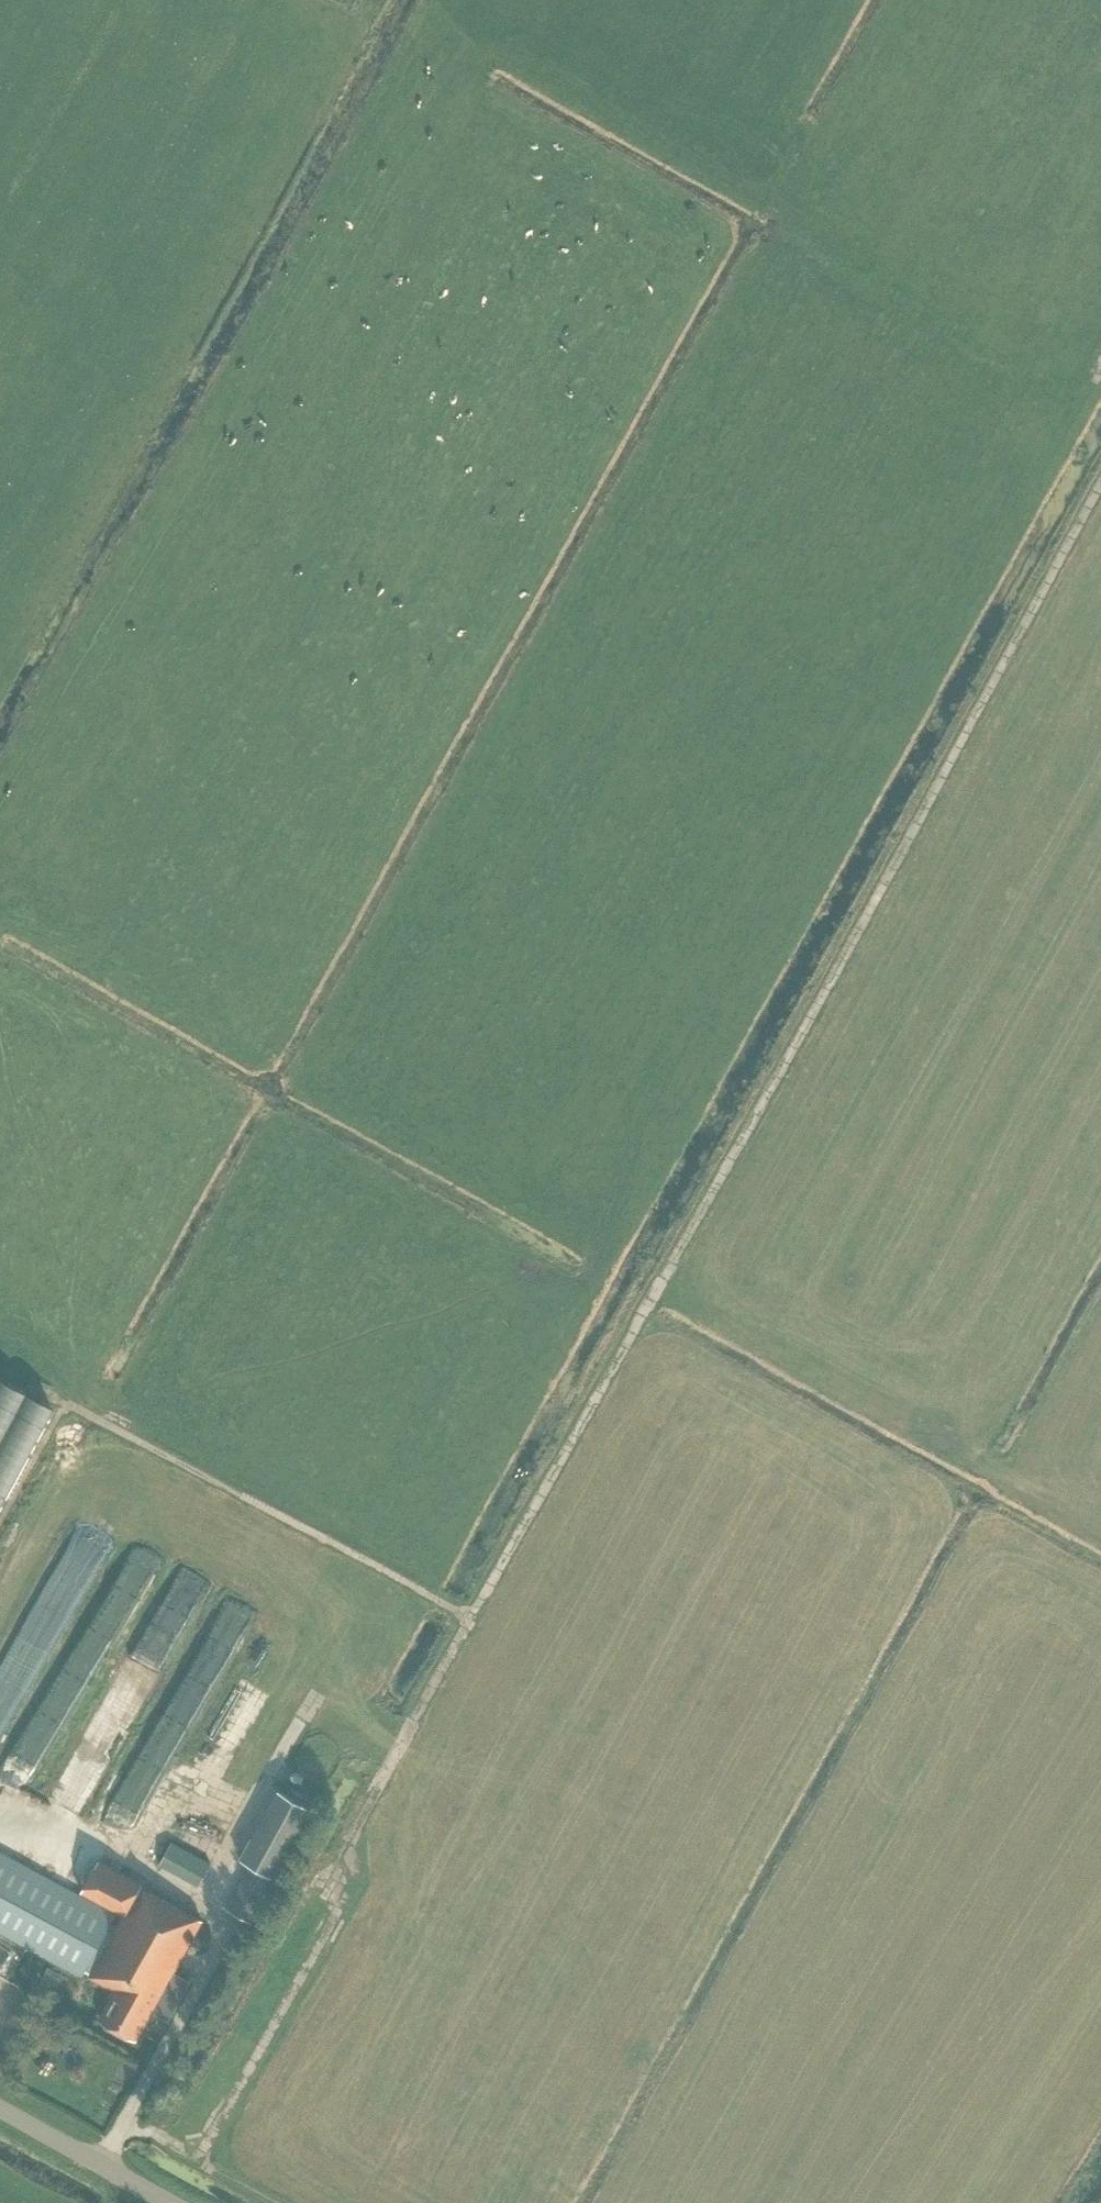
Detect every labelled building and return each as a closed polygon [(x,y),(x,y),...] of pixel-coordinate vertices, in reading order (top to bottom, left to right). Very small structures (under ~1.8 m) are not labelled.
[(0,1377),(0,1503),(53,1406),(0,1377)] [(99,1621),(131,1623),(133,1591),(130,1591),(131,1576),(134,1577),(135,1566),(152,1566),(153,1550),(131,1549),(129,1573),(116,1573),(115,1592),(100,1592),(99,1621)] [(273,1876),(311,1807),(278,1789),(240,1858),(273,1876)] [(197,1886),(210,1862),(173,1841),(159,1864),(197,1886)] [(189,1980),(173,1971),(202,1919),(141,1885),(143,1882),(99,1859),(81,1889),(124,1913),(117,1925),(111,1922),(115,1913),(0,1851),(0,1931),(82,1975),(86,1966),(93,1970),(90,1975),(115,1988),(110,1996),(110,2000),(101,2018),(135,2037),(151,2008),(168,2017),(189,1980)] [(252,1922),(275,1879),(250,1865),(227,1908),(252,1922)]
